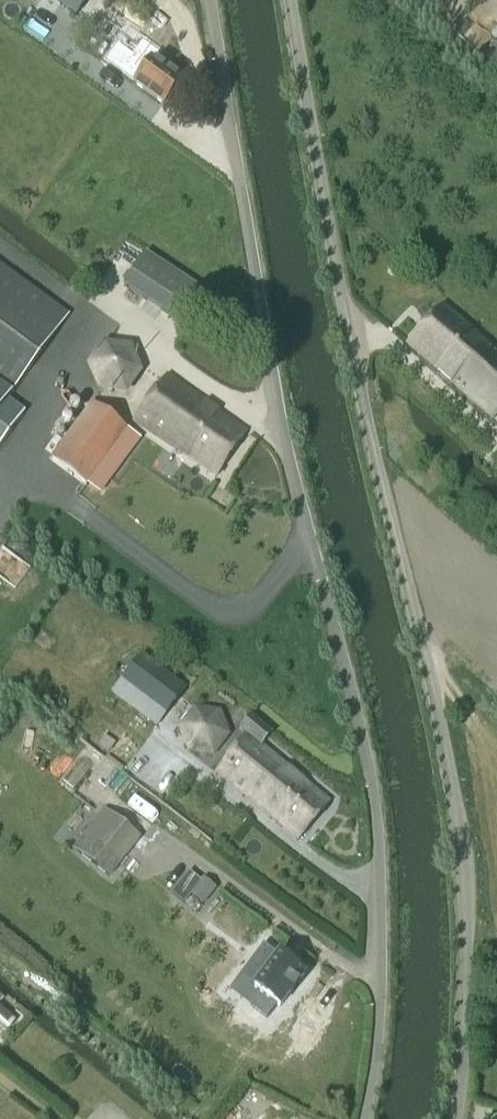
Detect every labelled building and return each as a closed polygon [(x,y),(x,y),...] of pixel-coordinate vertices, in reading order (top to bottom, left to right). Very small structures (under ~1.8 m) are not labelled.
[(75,17),(88,0),(51,0),(75,17)] [(133,83),(162,104),(180,80),(136,48),(129,58),(143,68),(133,83)] [(486,64),(496,74),(496,52),(486,64)] [(180,323),(201,290),(144,252),(122,286),(180,323)] [(13,389),(68,315),(0,265),(0,380),(13,389)] [(407,342),(437,369),(436,371),(448,382),(450,379),(493,417),(496,413),(496,353),(442,305),(407,342)] [(215,476),(246,430),(166,374),(133,419),(215,476)] [(0,384),(0,444),(23,411),(7,400),(12,393),(0,384)] [(50,458),(86,486),(106,460),(127,430),(91,402),(74,424),(50,458)] [(144,657),(116,694),(156,725),(184,688),(144,657)] [(194,708),(179,728),(188,751),(213,754),(228,735),(219,712),(194,708)] [(298,839),(329,802),(260,747),(271,733),(250,716),(239,729),(246,735),(216,773),(298,839)] [(118,864),(140,836),(104,809),(82,836),(118,864)] [(215,888),(203,878),(190,894),(190,895),(202,905),(215,888)] [(277,1004),(279,1006),(302,974),(278,956),(277,956),(262,945),(256,954),(271,965),(254,988),(262,993),(251,1007),(266,1018),(277,1004)]
